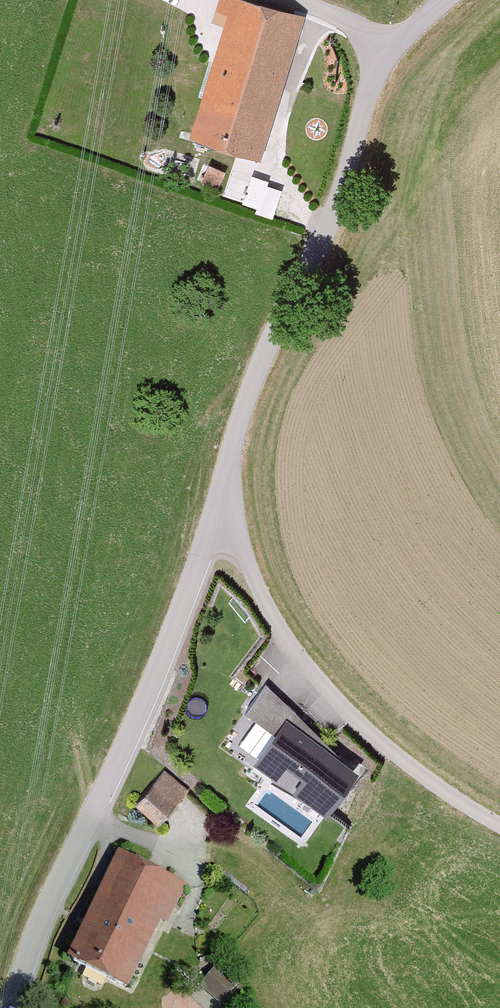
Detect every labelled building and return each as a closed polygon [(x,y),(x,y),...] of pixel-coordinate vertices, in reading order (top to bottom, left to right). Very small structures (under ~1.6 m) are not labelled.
[(304,19),(243,0),(218,0),(210,27),(223,31),(189,141),(260,163),(304,19)] [(224,199),(277,213),(284,186),(258,178),(260,168),(235,161),(224,199)] [(363,770),(267,684),(246,712),(277,736),(258,761),(280,778),(289,765),(305,778),(296,790),(329,815),(363,770)] [(189,788),(163,770),(136,808),(162,826),(189,788)] [(188,886),(119,854),(69,959),(130,988),(163,920),(170,924),(188,886)] [(237,983),(217,966),(199,987),(219,1005),(237,983)]
